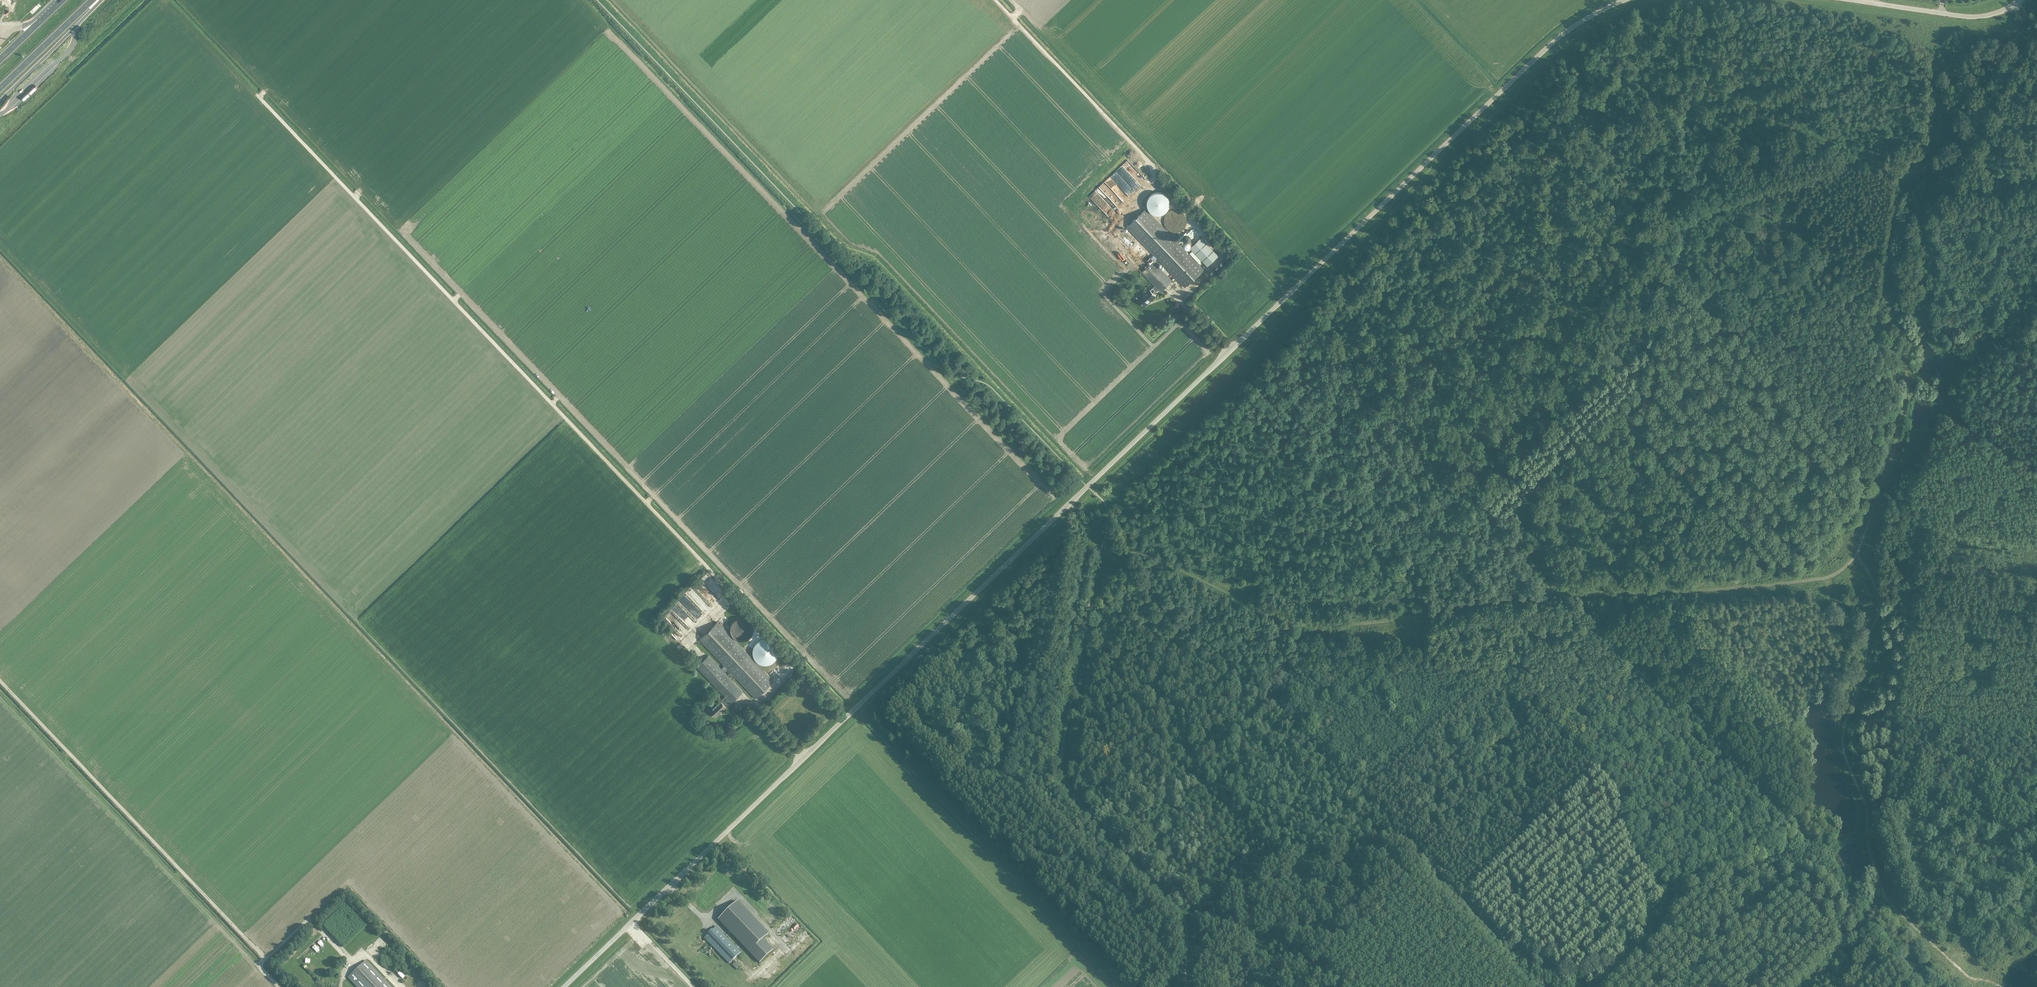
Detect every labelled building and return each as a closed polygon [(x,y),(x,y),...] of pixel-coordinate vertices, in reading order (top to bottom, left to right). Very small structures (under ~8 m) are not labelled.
[(18,35),(12,41),(14,43),(20,37),(18,35)] [(1148,183),(1129,163),(1123,169),(1142,188),(1148,183)] [(1112,180),(1122,191),(1128,185),(1118,175),(1112,180)] [(1167,210),(1168,210),(1168,209),(1169,208),(1169,207),(1169,206),(1170,205),(1170,203),(1170,202),(1169,201),(1169,200),(1169,199),(1168,198),(1168,197),(1167,196),(1166,195),(1165,194),(1164,193),(1163,193),(1162,192),(1161,192),(1159,192),(1158,192),(1157,192),(1156,192),(1155,192),(1154,193),(1153,193),(1152,194),(1151,195),(1150,196),(1149,197),(1148,198),(1148,199),(1147,200),(1147,201),(1147,202),(1147,203),(1147,205),(1147,206),(1147,207),(1148,208),(1148,209),(1149,210),(1150,211),(1151,212),(1151,213),(1152,213),(1154,214),(1155,214),(1156,215),(1157,215),(1158,215),(1159,215),(1160,215),(1162,214),(1163,214),(1164,213),(1165,213),(1166,212),(1167,211),(1167,210)] [(1126,256),(1155,286),(1158,289),(1160,292),(1172,281),(1153,261),(1157,258),(1185,287),(1204,269),(1146,209),(1127,227),(1154,255),(1150,258),(1138,245),(1126,256)] [(1190,248),(1207,266),(1218,255),(1201,237),(1190,248)] [(1149,289),(1138,300),(1145,307),(1156,296),(1153,294),(1158,289),(1155,286),(1150,290),(1149,289)] [(712,593),(717,590),(709,575),(693,584),(696,589),(706,583),(712,593)] [(693,602),(699,595),(690,587),(684,593),(693,602)] [(719,589),(715,593),(719,598),(723,594),(719,589)] [(748,619),(747,619),(746,618),(745,618),(743,618),(742,618),(741,618),(740,618),(739,618),(737,618),(736,619),(735,620),(734,620),(733,621),(733,622),(732,623),(731,624),(731,625),(731,626),(730,628),(730,629),(730,630),(730,631),(731,632),(731,634),(732,635),(732,636),(733,637),(734,638),(735,638),(736,639),(737,640),(738,640),(739,640),(740,641),(741,641),(743,641),(744,641),(745,640),(746,640),(748,639),(749,639),(750,638),(750,637),(751,636),(752,635),(752,634),(753,633),(753,632),(753,630),(753,629),(753,628),(753,627),(753,626),(752,624),(752,623),(751,622),(750,621),(749,621),(749,620),(748,619)] [(697,667),(725,697),(730,702),(731,703),(742,692),(724,672),(727,669),(755,698),(773,681),(717,622),(699,639),(724,666),(721,669),(708,655),(697,667)] [(679,624),(676,626),(683,633),(688,629),(683,624),(681,626),(679,624)] [(720,701),(719,700),(708,711),(715,718),(726,707),(725,706),(730,702),(725,697),(720,701)] [(708,728),(715,732),(718,727),(712,723),(708,728)] [(768,934),(737,901),(718,919),(760,963),(773,950),(763,940),(768,934)] [(793,926),(797,930),(802,926),(797,922),(793,926)] [(724,938),(715,928),(704,938),(705,939),(707,941),(729,964),(741,953),(725,936),(724,938)] [(707,954),(711,950),(705,943),(707,941),(705,939),(703,941),(702,940),(700,942),(697,939),(693,942),(696,945),(693,948),(696,952),(696,951),(700,955),(704,951),(707,954)] [(366,961),(348,978),(356,986),(391,986),(366,961)]
